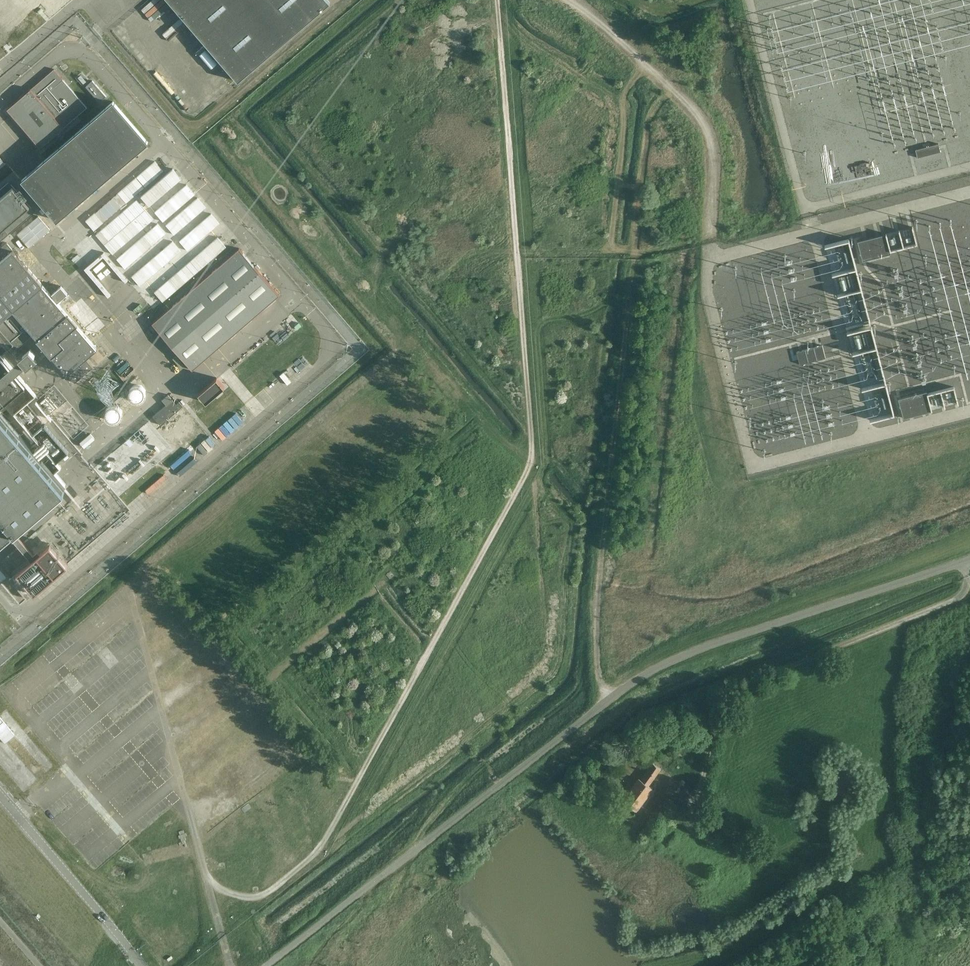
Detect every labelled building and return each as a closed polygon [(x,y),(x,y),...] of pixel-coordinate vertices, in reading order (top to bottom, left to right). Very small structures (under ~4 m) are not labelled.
[(328,0),(168,0),(238,81),(330,2),(328,0)] [(204,44),(197,49),(210,63),(216,58),(204,44)] [(40,147),(64,127),(87,107),(54,69),(7,109),(40,147)] [(78,69),(74,73),(81,79),(85,75),(78,69)] [(86,87),(100,103),(107,97),(93,81),(86,87)] [(113,101),(22,179),(57,220),(148,142),(145,139),(113,101)] [(938,143),(915,149),(917,157),(940,151),(938,143)] [(68,265),(113,228),(150,273),(163,262),(157,256),(149,263),(135,247),(149,235),(130,212),(180,170),(163,149),(50,244),(68,265)] [(9,234),(15,229),(22,223),(34,212),(29,206),(30,205),(14,187),(0,199),(0,242),(9,234)] [(166,209),(156,214),(162,225),(172,219),(166,209)] [(19,236),(29,247),(50,229),(40,218),(38,216),(17,234),(19,236)] [(885,233),(857,240),(862,260),(890,253),(885,233)] [(239,248),(152,323),(192,370),(279,295),(239,248)] [(13,310),(49,352),(67,373),(75,382),(94,365),(87,356),(96,348),(12,250),(0,261),(0,322),(13,310)] [(822,345),(813,347),(817,360),(825,357),(822,345)] [(813,347),(805,349),(808,362),(817,360),(813,347)] [(16,358),(26,370),(32,365),(37,361),(33,356),(35,355),(30,349),(28,351),(26,349),(21,353),(16,358)] [(805,349),(796,351),(799,364),(808,362),(805,349)] [(297,357),(306,363),(310,357),(300,351),(297,357)] [(8,536),(15,530),(65,487),(53,473),(60,468),(45,449),(23,423),(14,413),(27,403),(36,395),(5,359),(4,359),(0,355),(0,542),(8,536)] [(278,372),(269,379),(272,383),(281,376),(278,372)] [(216,377),(198,393),(206,402),(224,386),(216,377)] [(142,395),(143,392),(142,389),(141,387),(139,385),(135,384),(132,385),(129,386),(128,389),(127,392),(128,395),(129,398),(132,399),(135,400),(138,399),(140,397),(142,395)] [(926,390),(898,398),(903,418),(931,410),(927,393),(926,390)] [(141,442),(159,425),(183,404),(180,401),(177,403),(168,393),(161,399),(165,404),(132,433),(134,436),(110,457),(114,461),(106,468),(110,473),(143,444),(141,442)] [(38,402),(34,406),(44,418),(52,412),(42,400),(39,403),(38,402)] [(118,415),(119,412),(118,409),(117,406),(115,405),(113,404),(110,403),(107,404),(104,406),(102,409),(102,412),(102,415),(104,418),(107,420),(110,420),(113,420),(115,419),(116,418),(118,415)] [(89,427),(78,437),(83,442),(94,433),(89,427)] [(142,486),(137,490),(145,500),(149,496),(142,486)] [(29,561),(37,554),(15,530),(8,536),(29,561)] [(27,598),(68,564),(50,543),(37,554),(29,561),(9,578),(27,598)] [(26,732),(21,736),(29,745),(34,741),(26,732)] [(640,779),(639,778),(622,801),(636,811),(653,788),(648,785),(660,768),(652,762),(640,779)]
